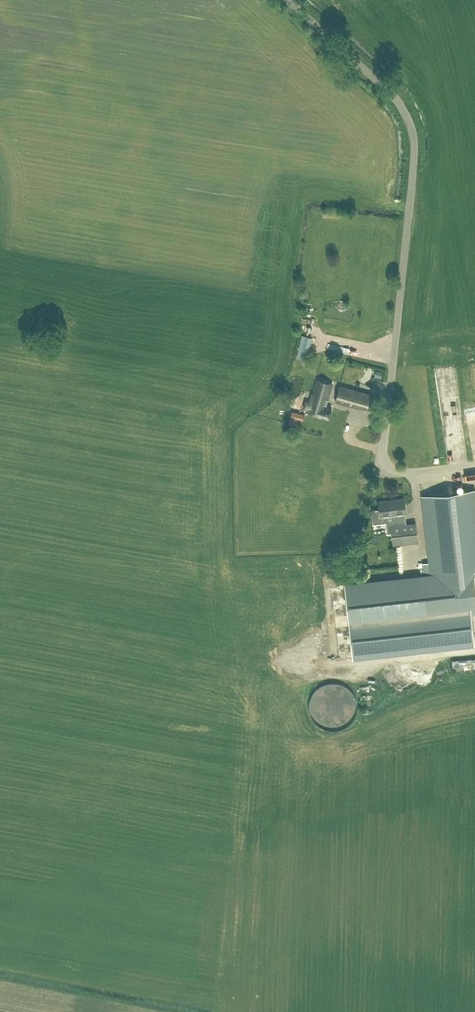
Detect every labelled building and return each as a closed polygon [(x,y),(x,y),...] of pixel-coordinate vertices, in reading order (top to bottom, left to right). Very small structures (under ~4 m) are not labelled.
[(312,392),(306,410),(328,417),(331,406),(325,404),(331,382),(317,378),(313,392),(312,392)] [(339,385),(335,400),(366,409),(370,393),(339,385)] [(305,410),(292,406),(288,422),(296,424),(298,418),(302,419),(305,410)] [(353,657),(474,643),(470,612),(474,612),(474,595),(472,570),(474,569),(474,508),(473,489),(422,494),(429,561),(422,562),(423,575),(345,584),(353,657)] [(379,508),(372,509),(374,522),(386,521),(387,532),(392,531),(393,543),(417,541),(415,522),(406,523),(403,497),(378,500),(379,508)] [(311,708),(313,714),(316,720),(321,724),(327,727),(334,728),(341,727),(347,724),(352,719),(355,714),(357,707),(357,700),(355,694),(351,689),(346,685),(340,682),(333,681),(327,682),(321,685),(316,689),(312,695),(311,701),(311,708)]
